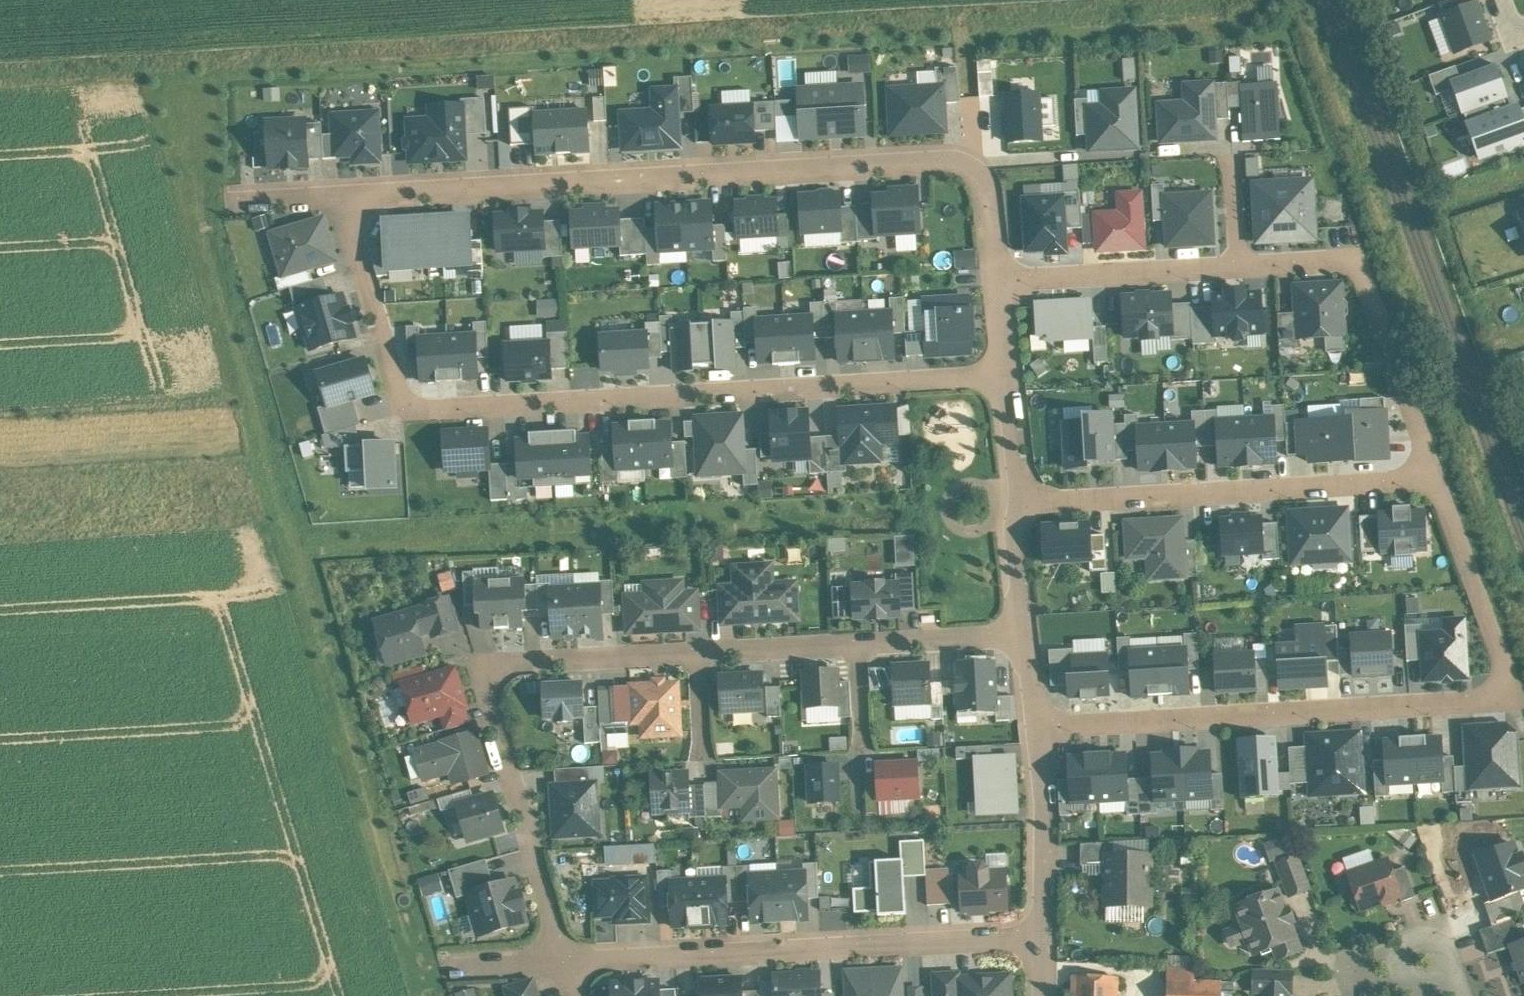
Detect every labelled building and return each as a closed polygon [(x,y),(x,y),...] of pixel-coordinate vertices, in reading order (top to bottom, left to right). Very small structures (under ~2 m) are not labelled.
[(1444,4),(1462,53),(1496,41),(1481,0),(1454,0),(1444,4)] [(979,95),(994,94),(992,59),(977,59),(979,95)] [(1503,64),(1463,77),(1459,65),(1433,74),(1439,94),(1457,88),(1466,114),(1472,112),(1475,120),(1469,122),(1482,160),(1523,146),(1523,103),(1513,107),(1511,99),(1514,97),(1503,64)] [(957,67),(935,68),(936,87),(942,87),(943,103),(961,102),(957,67)] [(676,91),(677,114),(694,113),(692,77),(675,78),(676,91)] [(1213,83),(1214,120),(1229,119),(1227,82),(1213,83)] [(1186,103),(1159,105),(1161,141),(1215,139),(1214,120),(1213,83),(1185,84),(1186,103)] [(1277,83),(1240,85),(1243,142),(1280,140),(1279,122),(1288,121),(1282,101),(1278,101),(1277,83)] [(862,86),(806,89),(807,100),(799,100),(800,117),(801,139),(865,136),(862,86)] [(936,87),(889,90),(892,134),(945,131),(943,103),(942,87),(936,87)] [(623,114),(624,150),(680,147),(677,114),(676,91),(654,91),(655,112),(623,114)] [(1089,135),(1090,151),(1137,148),(1134,91),(1110,92),(1111,106),(1088,107),(1089,135)] [(1038,94),(1005,96),(1005,98),(1006,98),(1008,141),(1008,143),(1041,141),(1041,139),(1040,139),(1040,127),(1056,126),(1054,98),(1038,99),(1038,96),(1038,94)] [(605,97),(593,98),(595,122),(606,121),(605,97)] [(463,105),(465,136),(487,134),(484,99),(461,100),(462,105),(463,105)] [(1076,136),(1089,135),(1088,107),(1088,99),(1075,100),(1076,136)] [(800,117),(799,100),(775,102),(776,118),(800,117)] [(776,118),(775,102),(751,103),(752,106),(753,132),(777,130),(776,118)] [(410,151),(411,163),(466,159),(465,136),(463,105),(462,105),(430,107),(431,121),(409,122),(410,138),(407,139),(405,140),(406,149),(407,151),(410,151)] [(752,106),(712,109),(714,145),(754,143),(753,132),(752,106)] [(534,107),(509,109),(511,145),(536,144),(534,114),(534,107)] [(534,114),(536,144),(536,155),(590,152),(588,111),(534,114)] [(364,114),(333,116),(334,135),(335,156),(336,156),(362,155),(362,162),(380,162),(377,119),(364,119),(364,114)] [(268,123),(270,168),(284,167),(284,170),(296,169),(296,167),(308,166),(308,160),(306,124),(306,121),(268,123)] [(322,124),(306,124),(308,160),(323,159),(322,135),(322,124)] [(334,135),(322,135),(323,159),(337,158),(336,156),(335,156),(334,135)] [(468,151),(468,168),(500,167),(499,140),(484,140),(484,150),(468,151)] [(1248,158),(1248,175),(1258,174),(1257,157),(1248,158)] [(1311,182),(1255,185),(1258,241),(1314,238),(1311,182)] [(874,203),(875,229),(877,229),(892,228),(892,234),(896,234),(916,233),(920,233),(917,189),(890,191),(890,197),(874,197),(874,203)] [(839,193),(800,195),(802,233),(841,232),(840,207),(839,193)] [(1140,194),(1119,195),(1120,214),(1096,215),(1098,250),(1098,251),(1143,248),(1140,194)] [(1211,194),(1165,197),(1167,247),(1214,244),(1211,194)] [(777,236),(778,236),(777,215),(776,200),(764,201),(764,198),(748,199),(748,202),(736,202),(738,239),(777,236)] [(1025,200),(1028,251),(1047,250),(1048,253),(1065,252),(1062,198),(1025,200)] [(684,205),(687,251),(713,250),(714,249),(713,226),(711,204),(708,201),(700,201),(697,205),(684,205)] [(687,251),(684,205),(671,206),(668,203),(660,204),(657,207),(658,229),(660,253),(661,253),(687,251)] [(878,240),(877,229),(875,229),(874,203),(856,204),(857,207),(858,241),(878,240)] [(574,248),(621,246),(619,220),(618,211),(605,212),(604,207),(586,208),(586,213),(572,214),(574,248)] [(858,241),(857,207),(840,207),(841,232),(842,243),(858,243),(858,241)] [(513,215),(496,216),(499,252),(543,249),(544,249),(543,222),(543,213),(527,214),(526,211),(513,213),(513,215)] [(789,214),(777,215),(778,236),(777,236),(778,251),(791,250),(789,214)] [(464,215),(426,218),(429,266),(444,265),(444,268),(471,267),(469,230),(465,230),(464,215)] [(426,218),(388,220),(389,234),(385,235),(387,272),(414,270),(414,266),(429,266),(426,218)] [(271,235),(284,276),(310,269),(336,261),(323,219),(271,235)] [(645,219),(619,220),(621,246),(621,257),(647,255),(645,230),(645,219)] [(561,221),(543,222),(544,249),(543,249),(543,258),(563,257),(561,221)] [(725,225),(713,226),(714,249),(713,250),(714,262),(727,261),(725,225)] [(660,253),(658,229),(645,230),(647,255),(648,266),(661,265),(661,253),(660,253)] [(916,233),(896,234),(897,252),(917,252),(916,233)] [(955,267),(977,266),(976,248),(954,250),(955,267)] [(314,281),(310,269),(284,276),(276,279),(280,291),(290,288),(314,281)] [(324,278),(314,281),(290,288),(296,310),(299,309),(298,307),(330,299),(324,278)] [(1340,284),(1296,287),(1297,313),(1299,339),(1300,338),(1343,335),(1342,319),(1345,318),(1348,315),(1348,303),(1344,300),(1341,299),(1340,284)] [(1217,289),(1217,331),(1270,330),(1269,288),(1217,289)] [(299,309),(311,350),(355,338),(351,324),(354,323),(350,308),(346,309),(342,296),(330,299),(298,307),(299,309)] [(1168,296),(1119,298),(1121,342),(1171,340),(1168,296)] [(559,315),(559,297),(538,298),(539,316),(559,315)] [(939,311),(968,310),(967,297),(923,299),(926,332),(927,356),(971,354),(970,342),(941,343),(939,311)] [(891,312),(893,334),(905,334),(903,298),(889,299),(890,312),(891,312)] [(1091,301),(1035,304),(1037,336),(1045,336),(1046,342),(1093,339),(1091,301)] [(837,315),(838,315),(837,302),(823,303),(825,338),(838,337),(837,315)] [(825,338),(823,303),(811,303),(812,316),(813,339),(825,338)] [(744,312),(746,344),(758,344),(756,320),(757,320),(756,308),(744,309),(744,312)] [(968,310),(939,311),(941,343),(970,342),(973,342),(972,310),(968,310)] [(732,323),(734,349),(746,348),(746,344),(744,312),(732,313),(732,323)] [(864,314),(867,360),(894,358),(893,334),(891,312),(890,312),(864,314)] [(1299,339),(1297,313),(1277,314),(1279,350),(1300,349),(1300,338),(1299,339)] [(867,360),(864,314),(838,315),(837,315),(838,337),(839,362),(867,360)] [(660,323),(662,353),(674,352),(673,326),(672,316),(660,317),(660,322),(660,323)] [(812,316),(784,318),(787,365),(800,364),(800,361),(815,360),(813,339),(812,316)] [(774,366),(787,365),(784,318),(757,320),(756,320),(758,344),(759,363),(774,362),(774,366)] [(475,335),(477,359),(488,358),(486,322),(474,323),(474,335),(475,335)] [(646,334),(648,359),(662,358),(662,353),(660,323),(660,322),(645,323),(646,334)] [(702,325),(705,366),(716,365),(717,369),(735,368),(734,349),(732,323),(702,325)] [(705,366),(702,325),(673,326),(674,352),(675,371),(693,370),(693,366),(705,366)] [(409,363),(421,362),(419,338),(421,338),(420,326),(406,327),(409,363)] [(926,332),(905,334),(907,357),(927,356),(926,332)] [(549,343),(551,370),(570,368),(567,333),(547,334),(548,343),(549,343)] [(646,334),(601,337),(603,370),(617,370),(617,375),(635,374),(635,369),(649,368),(648,359),(646,334)] [(474,335),(447,337),(450,382),(463,382),(463,380),(478,379),(477,359),(475,335),(474,335)] [(437,383),(450,382),(447,337),(421,338),(419,338),(421,362),(422,382),(437,381),(437,383)] [(548,343),(506,345),(508,381),(551,379),(551,370),(549,343),(548,343)] [(364,360),(318,373),(328,406),(328,407),(353,400),(374,394),(364,360)] [(353,400),(328,407),(328,406),(318,408),(326,435),(357,426),(361,425),(353,400)] [(908,405),(896,409),(897,436),(909,435),(908,405)] [(843,464),(847,464),(870,462),(869,444),(898,443),(897,436),(896,409),(896,406),(840,410),(841,436),(843,464)] [(808,412),(772,414),(773,433),(774,457),(774,461),(809,459),(810,459),(809,438),(808,412)] [(1354,460),(1387,458),(1385,412),(1348,415),(1349,420),(1351,420),(1354,460)] [(1093,422),(1064,423),(1067,469),(1089,468),(1088,462),(1113,461),(1113,457),(1112,450),(1113,450),(1112,432),(1111,432),(1111,414),(1093,415),(1093,422)] [(741,416),(696,418),(696,421),(697,438),(699,475),(720,474),(720,472),(743,471),(744,471),(743,450),(741,416)] [(1261,464),(1275,463),(1272,418),(1245,419),(1248,466),(1261,466),(1261,464)] [(1235,467),(1248,466),(1245,419),(1217,421),(1220,466),(1235,465),(1235,467)] [(1311,462),(1354,460),(1351,420),(1349,420),(1297,424),(1299,456),(1310,455),(1311,462)] [(656,421),(642,422),(645,469),(672,467),(673,467),(672,443),(670,423),(656,424),(656,421)] [(685,438),(697,438),(696,421),(685,422),(685,438)] [(618,470),(645,469),(642,422),(629,423),(629,425),(615,426),(616,446),(617,470),(618,470)] [(1165,425),(1168,471),(1184,470),(1184,468),(1196,467),(1193,423),(1165,425)] [(1168,471),(1165,425),(1137,427),(1140,471),(1152,470),(1152,472),(1168,471)] [(357,426),(326,435),(323,436),(326,449),(346,448),(345,447),(358,446),(357,426)] [(488,430),(443,433),(445,471),(491,469),(490,465),(488,430)] [(529,440),(518,441),(519,464),(521,489),(528,489),(584,486),(591,485),(590,459),(588,437),(577,437),(576,431),(529,434),(529,440)] [(774,457),(773,433),(760,434),(761,458),(774,457)] [(843,464),(841,436),(825,437),(828,473),(847,472),(847,464),(843,464)] [(825,437),(809,438),(810,459),(809,459),(810,474),(828,473),(825,437)] [(685,442),(672,443),(673,467),(672,467),(673,479),(688,478),(685,442)] [(396,488),(394,444),(367,446),(369,471),(369,490),(396,488)] [(369,471),(367,446),(358,446),(345,447),(346,448),(346,472),(369,471)] [(617,470),(616,446),(602,447),(603,459),(604,483),(619,482),(618,470),(617,470)] [(756,449),(743,450),(744,471),(743,471),(744,486),(758,485),(756,449)] [(590,459),(591,485),(584,486),(584,496),(605,495),(604,483),(603,459),(590,459)] [(506,464),(490,465),(491,469),(490,501),(508,500),(506,464)] [(521,489),(519,464),(506,464),(508,500),(529,499),(528,489),(521,489)] [(1294,508),(1295,559),(1354,557),(1353,506),(1294,508)] [(1383,509),(1385,550),(1430,548),(1427,507),(1383,509)] [(1222,513),(1224,550),(1267,548),(1265,511),(1222,513)] [(1047,521),(1049,557),(1095,555),(1093,518),(1047,521)] [(1182,519),(1126,522),(1128,558),(1156,557),(1158,579),(1184,577),(1182,542),(1183,541),(1182,519)] [(913,535),(895,537),(898,568),(916,566),(913,535)] [(796,583),(759,585),(758,566),(735,567),(735,586),(737,623),(798,620),(796,583)] [(474,572),(463,572),(465,606),(476,605),(475,582),(474,572)] [(913,573),(896,574),(896,584),(898,584),(899,610),(915,609),(913,573)] [(525,579),(500,581),(502,628),(523,627),(523,611),(527,611),(525,585),(525,579)] [(613,580),(600,581),(600,586),(601,586),(603,615),(614,614),(613,580)] [(475,582),(476,605),(476,614),(480,613),(481,629),(502,628),(500,581),(475,582)] [(682,582),(658,583),(659,592),(657,594),(626,596),(628,633),(684,630),(682,593),(683,593),(682,582)] [(883,583),(868,583),(868,585),(854,586),(855,618),(870,617),(870,619),(885,619),(885,617),(899,616),(899,610),(898,584),(896,584),(883,585),(883,583)] [(537,584),(525,585),(527,611),(539,610),(537,584)] [(550,584),(537,584),(539,610),(539,618),(551,618),(549,589),(550,589),(550,584)] [(600,586),(575,588),(578,636),(597,635),(603,628),(603,615),(601,586),(600,586)] [(735,586),(720,587),(722,624),(737,623),(735,586)] [(550,589),(549,589),(551,618),(552,637),(578,636),(575,588),(550,589)] [(683,593),(682,593),(684,630),(699,629),(697,592),(683,593)] [(447,598),(425,604),(426,608),(432,630),(435,638),(457,631),(447,598)] [(426,608),(383,621),(388,637),(385,643),(382,644),(378,652),(380,659),(388,664),(425,653),(419,634),(432,630),(426,608)] [(1417,626),(1420,677),(1468,676),(1464,611),(1440,613),(1441,625),(1417,626)] [(1298,646),(1278,647),(1280,689),(1306,687),(1306,682),(1326,681),(1323,626),(1297,628),(1298,646)] [(1390,634),(1352,636),(1354,676),(1393,674),(1390,634)] [(1072,649),(1073,691),(1114,689),(1113,648),(1072,649)] [(1158,651),(1131,652),(1133,695),(1159,695),(1158,651)] [(1186,651),(1158,651),(1159,695),(1187,694),(1186,651)] [(1254,653),(1214,655),(1217,693),(1256,690),(1254,653)] [(957,664),(958,710),(976,708),(977,712),(996,710),(992,663),(957,664)] [(929,665),(893,667),(895,704),(931,702),(930,683),(929,665)] [(455,669),(402,685),(413,723),(441,715),(464,708),(466,707),(455,669)] [(837,670),(804,672),(806,707),(839,706),(838,682),(837,670)] [(761,674),(720,676),(722,712),(763,710),(761,674)] [(850,681),(838,682),(839,706),(840,718),(851,717),(850,681)] [(678,683),(630,686),(632,723),(642,723),(643,736),(680,734),(678,683)] [(942,683),(930,683),(931,702),(931,707),(943,707),(942,683)] [(582,684),(543,686),(544,718),(556,717),(557,722),(572,721),(572,716),(584,716),(583,707),(582,684)] [(780,687),(766,687),(768,717),(781,717),(780,687)] [(626,703),(604,704),(605,724),(627,723),(626,703)] [(599,707),(583,707),(584,716),(585,743),(601,742),(599,707)] [(464,708),(441,715),(446,730),(469,723),(464,708)] [(627,723),(605,724),(605,733),(627,732),(627,723)] [(1506,726),(1474,728),(1466,736),(1469,788),(1506,786),(1504,762),(1516,761),(1515,733),(1506,726)] [(1274,729),(1235,731),(1239,795),(1277,793),(1274,729)] [(1357,732),(1307,734),(1308,778),(1335,778),(1335,789),(1360,788),(1357,732)] [(474,734),(444,743),(444,745),(417,753),(425,778),(451,770),(455,781),(485,772),(474,734)] [(1406,740),(1384,741),(1387,785),(1415,783),(1412,737),(1406,738),(1406,740)] [(1440,737),(1419,739),(1419,737),(1412,737),(1415,783),(1443,781),(1440,737)] [(1208,743),(1148,745),(1150,797),(1211,794),(1208,743)] [(1124,755),(1070,758),(1072,801),(1126,799),(1124,755)] [(1014,756),(976,759),(978,802),(983,802),(984,814),(1004,813),(1004,809),(1017,809),(1014,756)] [(918,761),(876,764),(876,777),(878,801),(920,798),(918,761)] [(838,766),(808,768),(810,802),(840,801),(838,766)] [(555,770),(556,785),(592,783),(591,768),(555,770)] [(720,780),(722,808),(755,806),(755,820),(779,819),(776,769),(720,772),(720,780)] [(688,774),(652,776),(654,811),(689,810),(690,810),(689,786),(688,774)] [(876,777),(865,777),(866,813),(878,813),(878,801),(876,777)] [(722,808),(720,780),(704,781),(705,785),(706,817),(723,816),(722,808)] [(552,786),(555,837),(593,835),(591,809),(598,808),(596,783),(592,783),(556,785),(552,786)] [(705,785),(689,786),(690,810),(689,810),(689,818),(706,817),(705,785)] [(471,789),(438,799),(441,811),(459,806),(458,805),(474,800),(471,789)] [(474,800),(458,805),(459,806),(468,840),(502,830),(492,795),(474,800)] [(1271,858),(1288,848),(1281,836),(1264,846),(1271,858)] [(903,861),(904,878),(926,877),(925,870),(924,841),(900,842),(901,861),(903,861)] [(1113,843),(1081,844),(1081,865),(1099,866),(1107,866),(1107,855),(1113,855),(1113,843)] [(633,848),(634,864),(655,863),(654,847),(633,848)] [(1113,855),(1107,855),(1107,866),(1099,866),(1099,873),(1103,876),(1107,876),(1107,906),(1150,906),(1150,855),(1113,855)] [(1297,856),(1277,863),(1290,897),(1309,889),(1297,856)] [(486,859),(449,870),(457,898),(469,894),(468,893),(494,886),(486,859)] [(1388,860),(1348,874),(1354,892),(1351,893),(1350,897),(1353,906),(1357,908),(1360,907),(1361,910),(1399,896),(1400,896),(1392,871),(1388,860)] [(871,888),(853,889),(855,913),(878,912),(878,916),(906,915),(904,878),(903,861),(901,861),(870,862),(871,888)] [(817,863),(803,864),(804,872),(806,899),(819,898),(817,863)] [(960,877),(961,910),(1008,908),(1006,874),(988,875),(987,869),(982,865),(975,865),(970,870),(970,876),(960,877)] [(737,866),(723,867),(724,878),(725,878),(726,903),(739,902),(737,866)] [(751,866),(737,866),(739,902),(752,901),(750,875),(751,875),(751,866)] [(1405,867),(1392,871),(1400,896),(1399,896),(1401,902),(1415,897),(1405,867)] [(927,906),(951,905),(949,869),(925,870),(926,877),(927,906)] [(671,870),(657,871),(659,907),(672,905),(670,881),(671,881),(671,870)] [(804,872),(777,873),(780,921),(807,920),(806,899),(804,872)] [(751,875),(750,875),(752,901),(753,923),(780,921),(777,873),(751,875)] [(646,878),(613,880),(614,882),(605,883),(597,891),(598,915),(615,914),(616,918),(630,917),(631,921),(648,920),(646,878)] [(724,878),(698,880),(700,925),(727,924),(726,903),(725,878),(724,878)] [(494,886),(468,893),(469,894),(473,907),(471,907),(476,924),(480,923),(484,925),(486,930),(485,930),(486,933),(526,922),(522,908),(525,907),(521,893),(518,894),(513,880),(494,886)] [(671,881),(670,881),(672,905),(673,927),(700,925),(698,880),(671,881)] [(1277,889),(1236,905),(1243,924),(1240,925),(1238,929),(1242,939),(1246,941),(1249,940),(1254,954),(1273,947),(1278,960),(1301,951),(1290,923),(1295,921),(1289,908),(1285,909),(1277,889)] [(1514,918),(1480,931),(1488,954),(1511,946),(1511,945),(1522,941),(1514,918)] [(1511,945),(1511,946),(1523,982),(1523,940),(1522,941),(1511,945)] [(1194,969),(1168,968),(1167,980),(1193,981),(1194,969)] [(846,972),(847,995),(902,995),(901,969),(846,972)] [(1291,973),(1255,972),(1254,991),(1263,991),(1288,992),(1291,992),(1291,973)] [(774,976),(775,995),(821,995),(820,973),(774,976)] [(934,975),(935,995),(957,995),(956,979),(959,979),(959,974),(934,975)] [(956,979),(957,995),(1010,995),(1009,976),(959,979),(956,979)] [(1074,976),(1074,995),(1116,995),(1116,978),(1074,976)] [(701,979),(702,995),(742,995),(742,992),(741,977),(701,979)] [(1167,980),(1167,995),(1220,995),(1221,982),(1193,981),(1167,980)] [(507,989),(509,995),(536,995),(532,982),(507,989)] [(612,985),(613,995),(660,995),(659,990),(659,982),(612,985)]
